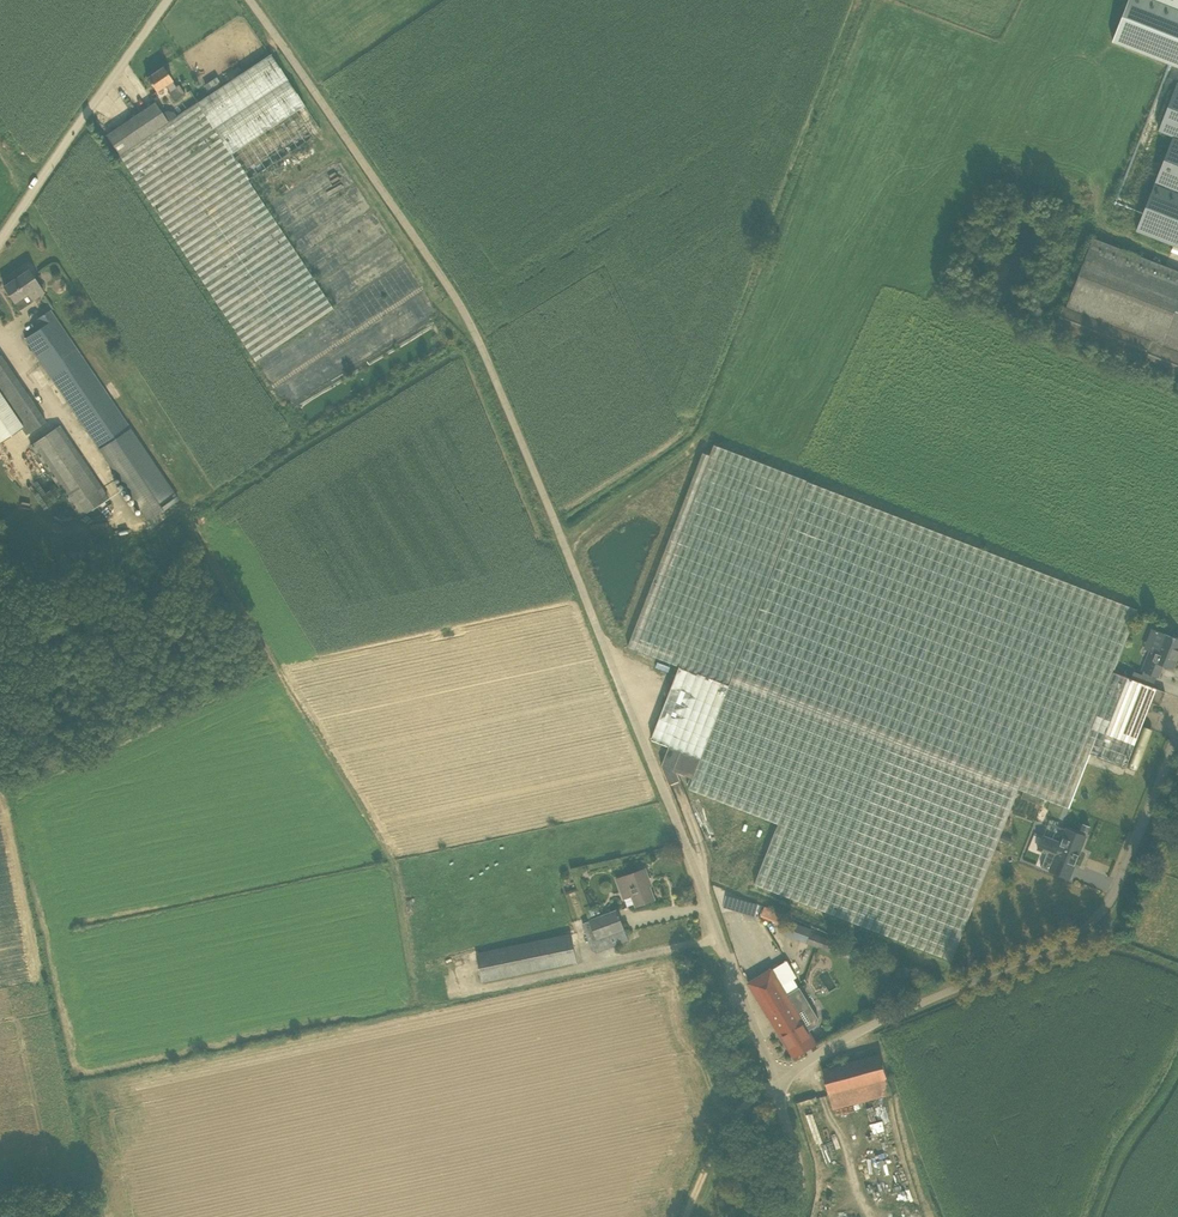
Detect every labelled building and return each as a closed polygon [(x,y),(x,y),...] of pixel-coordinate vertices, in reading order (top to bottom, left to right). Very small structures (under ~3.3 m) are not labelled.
[(1113,41),(1177,66),(1177,0),(1128,0),(1113,41)] [(271,54),(197,102),(248,180),(322,131),(305,106),(271,54)] [(174,101),(185,93),(179,84),(176,86),(173,80),(163,66),(147,77),(156,91),(165,85),(169,91),(168,92),(174,101)] [(214,81),(202,89),(206,95),(218,87),(214,81)] [(155,102),(106,135),(119,154),(168,121),(155,102)] [(197,102),(168,121),(119,154),(255,361),(333,308),(248,180),(197,102)] [(1137,230),(1177,246),(1177,124),(1137,230)] [(1093,238),(1067,307),(1177,350),(1177,271),(1093,238)] [(28,269),(4,286),(14,302),(28,292),(33,299),(44,292),(28,269)] [(37,318),(42,326),(25,338),(90,433),(150,520),(180,500),(50,309),(37,318)] [(1,354),(0,355),(0,442),(24,425),(29,433),(46,421),(1,354)] [(59,425),(30,445),(79,517),(109,497),(59,425)] [(1127,766),(1152,700),(1158,687),(1144,682),(1114,670),(1137,609),(726,448),(714,444),(710,455),(703,452),(628,646),(681,666),(653,738),(670,745),(664,760),(662,764),(671,783),(681,779),(678,772),(693,778),(689,788),(778,822),(755,883),(952,959),(1019,788),(1024,790),(1043,797),(1069,808),(1091,752),(1127,766)] [(1177,655),(1177,639),(1164,633),(1163,632),(1162,628),(1157,627),(1153,628),(1148,641),(1149,645),(1154,647),(1157,645),(1159,646),(1157,652),(1150,650),(1141,669),(1159,676),(1164,664),(1173,668),(1177,655)] [(1158,687),(1152,700),(1161,704),(1166,691),(1158,687)] [(1144,725),(1133,753),(1142,756),(1152,728),(1144,725)] [(1021,796),(1040,804),(1043,797),(1024,790),(1021,796)] [(1074,864),(1075,864),(1086,836),(1067,828),(1061,843),(1043,836),(1038,849),(1051,854),(1045,868),(1069,878),(1070,876),(1069,876),(1074,864)] [(624,898),(633,896),(637,906),(655,900),(648,880),(650,880),(646,868),(617,878),(624,898)] [(784,921),(786,912),(765,908),(763,916),(784,921)] [(618,910),(590,920),(582,923),(592,950),(596,952),(629,939),(618,910)] [(811,934),(813,930),(790,922),(785,936),(808,944),(811,934)] [(482,980),(577,961),(572,933),(477,953),(482,980)] [(808,944),(830,952),(833,941),(811,934),(808,944)] [(748,982),(758,999),(793,1057),(817,1044),(805,1023),(802,1017),(813,1010),(804,995),(792,1002),(782,985),(797,977),(787,960),(772,969),(772,968),(748,982)] [(833,1109),(892,1093),(881,1053),(822,1069),(833,1109)]
